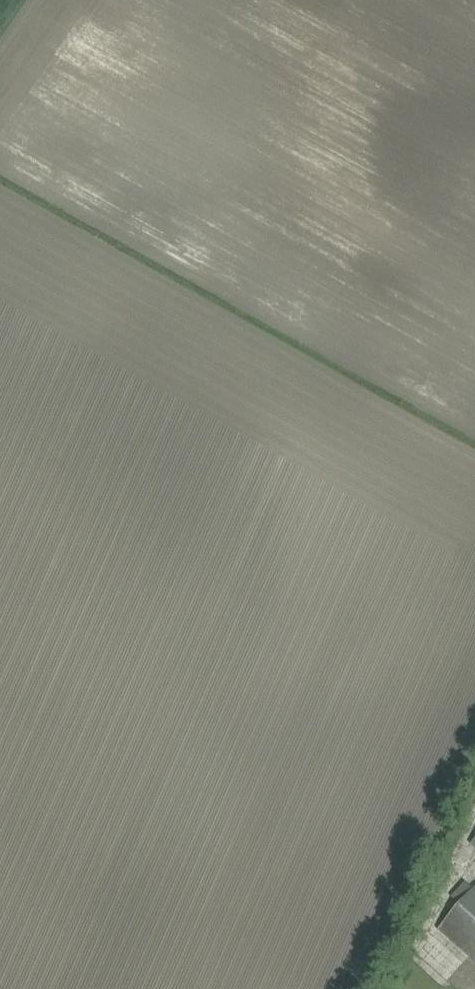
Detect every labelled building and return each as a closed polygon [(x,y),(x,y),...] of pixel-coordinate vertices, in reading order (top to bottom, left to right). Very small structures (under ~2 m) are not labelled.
[(439,931),(474,963),(474,889),(439,931)]
